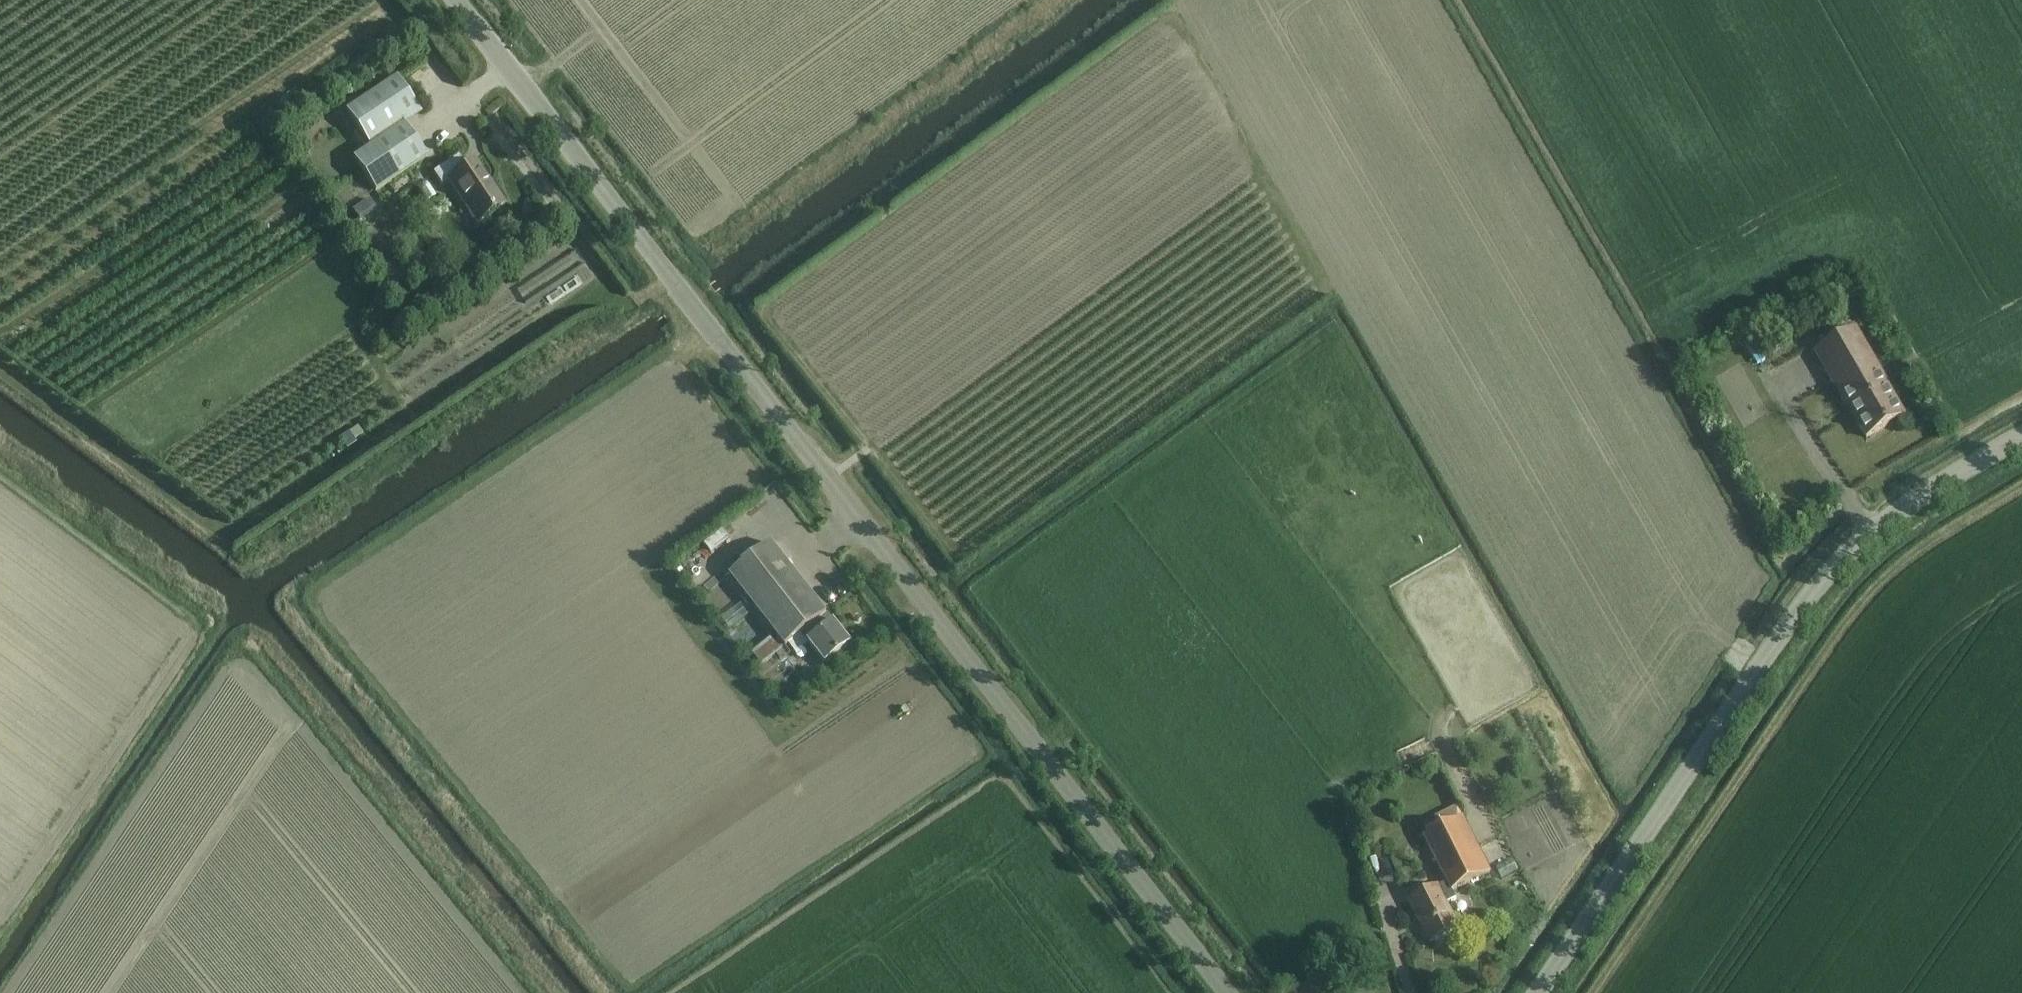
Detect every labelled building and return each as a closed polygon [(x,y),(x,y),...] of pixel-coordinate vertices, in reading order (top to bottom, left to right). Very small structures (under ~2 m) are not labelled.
[(420,115),(399,82),(396,79),(345,113),(369,149),(353,160),(375,193),(426,159),(404,126),(420,115)] [(458,157),(433,174),(442,187),(448,182),(477,225),(506,206),(476,162),(466,169),(458,157)] [(1903,419),(1903,418),(1885,388),(1870,363),(1852,334),(1815,356),(1818,361),(1819,361),(1824,370),(1823,370),(1826,374),(1827,374),(1832,383),(1831,384),(1839,396),(1841,400),(1866,441),(1903,419)] [(826,662),(852,642),(775,542),(733,574),(787,646),(804,633),(826,662)] [(763,664),(782,650),(772,638),(754,652),(763,664)] [(1447,883),(1410,902),(1431,943),(1458,929),(1445,905),(1456,900),(1452,892),(1489,872),(1462,819),(1424,839),(1447,883)]
